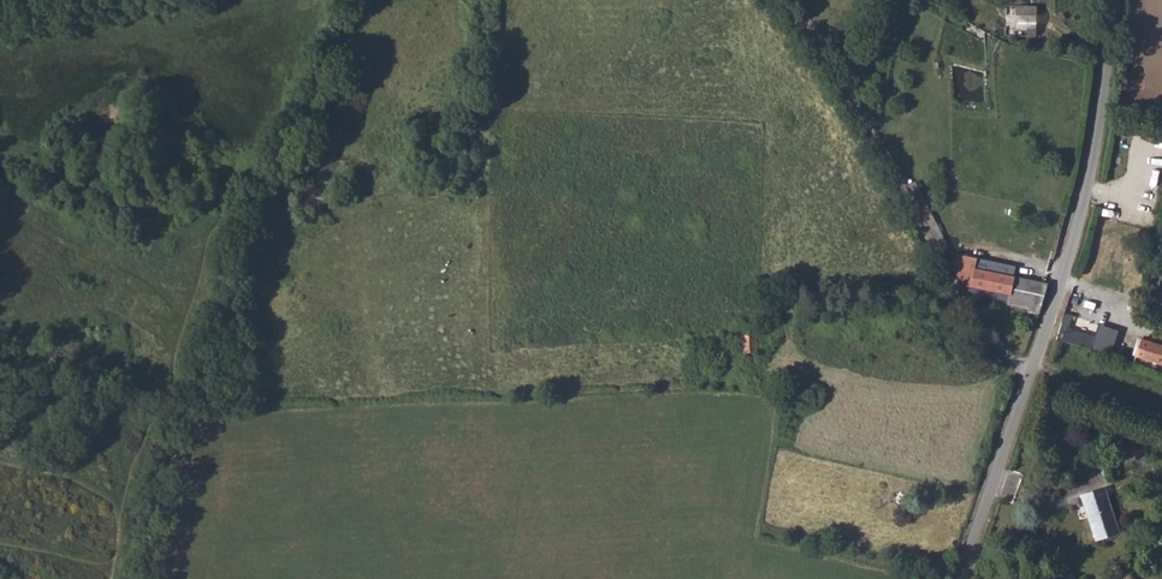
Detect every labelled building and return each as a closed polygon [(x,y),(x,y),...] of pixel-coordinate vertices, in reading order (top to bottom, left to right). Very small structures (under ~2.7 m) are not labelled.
[(1022,0),(1019,0),(1018,9),(1038,11),(1039,2),(1022,0)] [(1037,23),(1028,22),(1027,31),(1036,32),(1037,23)] [(953,252),(949,265),(959,279),(965,255),(953,252)] [(965,255),(959,279),(964,284),(1008,295),(1008,300),(1041,308),(1048,283),(1009,274),(1009,269),(997,263),(965,255)] [(1008,295),(964,284),(971,293),(1008,300),(1008,295)] [(1064,323),(1070,325),(1073,314),(1068,312),(1064,323)] [(1067,326),(1063,338),(1079,344),(1084,331),(1067,326)] [(757,334),(743,334),(742,350),(757,351),(757,334)] [(1130,334),(1124,352),(1153,361),(1158,343),(1130,334)] [(258,398),(256,408),(265,408),(266,400),(258,398)] [(1103,487),(1080,495),(1095,541),(1118,533),(1103,487)]
